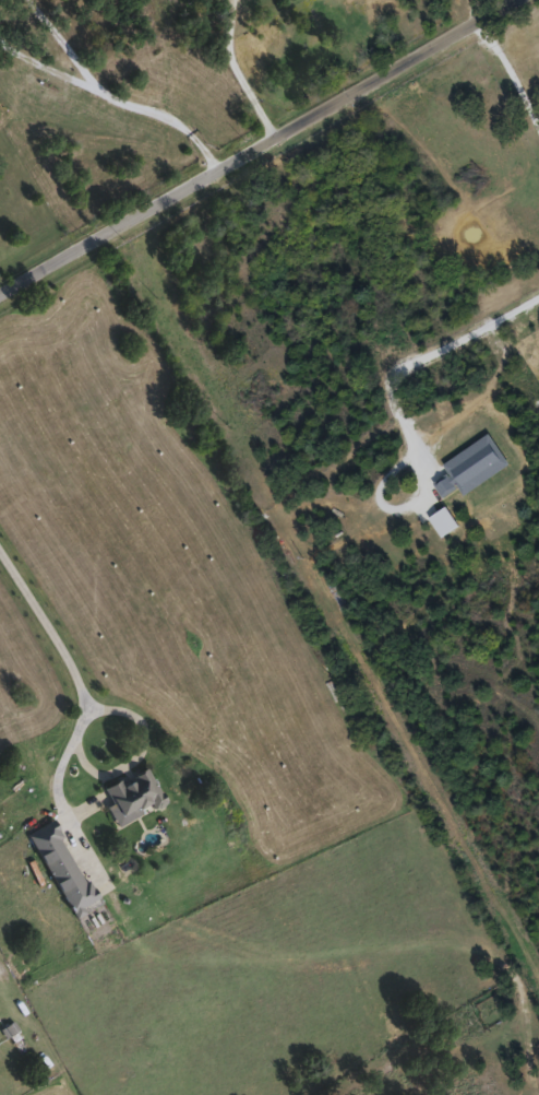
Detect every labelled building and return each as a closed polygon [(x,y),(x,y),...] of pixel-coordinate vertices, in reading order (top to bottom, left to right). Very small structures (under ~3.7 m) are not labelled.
[(164,803),(115,824),(99,787),(147,766),(164,803)] [(51,819),(96,900),(70,915),(26,832),(51,819)]
